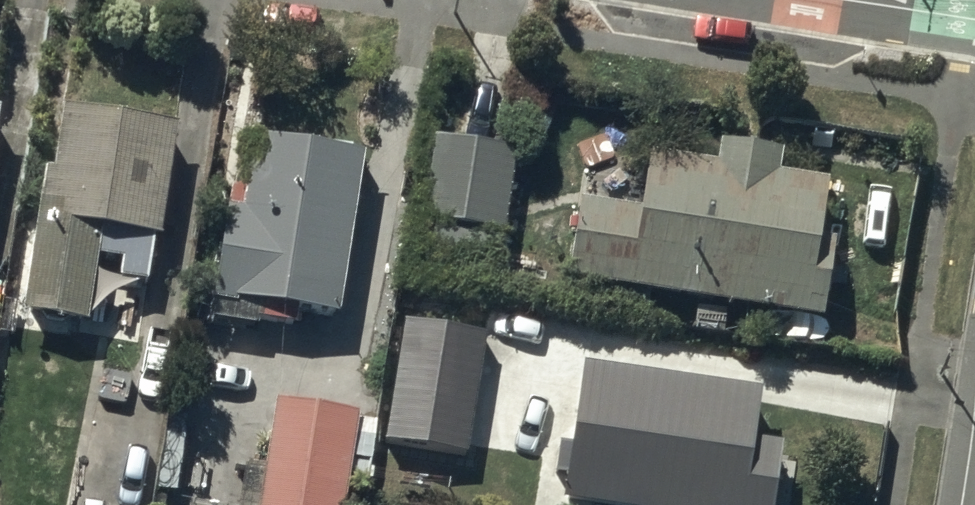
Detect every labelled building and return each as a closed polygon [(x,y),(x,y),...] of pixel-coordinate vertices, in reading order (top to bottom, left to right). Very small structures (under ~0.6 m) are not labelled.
[(53,162),(43,161),(22,306),(84,315),(94,249),(120,252),(117,273),(149,277),(180,70),(69,53),(53,162)] [(336,303),(361,146),(254,129),(241,205),(226,202),(208,311),(294,325),(298,297),(336,303)] [(490,290),(514,145),(434,132),(421,213),(415,212),(405,276),(490,290)] [(578,192),(566,270),(815,307),(827,231),(811,229),(819,175),(768,167),(771,143),(720,135),(716,157),(645,146),(637,201),(578,192)] [(480,329),(401,315),(380,436),(459,450),(480,329)] [(578,356),(558,497),(610,504),(767,504),(778,433),(746,428),(752,381),(578,356)] [(274,395),(263,462),(246,459),(239,504),(342,504),(357,408),(274,395)]
